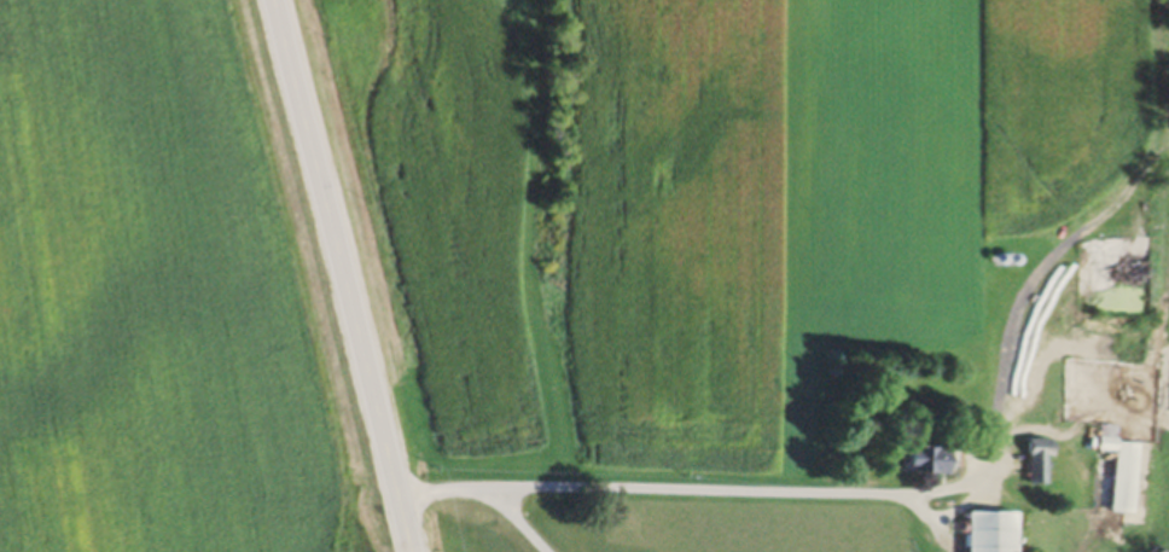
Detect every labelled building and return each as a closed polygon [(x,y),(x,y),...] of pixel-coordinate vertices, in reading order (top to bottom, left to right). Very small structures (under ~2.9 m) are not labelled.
[(1066,409),(1067,303),(1029,303),(1028,409),(1066,409)] [(1116,349),(1070,349),(1070,366),(1116,366),(1116,349)] [(1022,487),(1042,487),(1042,442),(1022,442),(1022,487)] [(1115,444),(1109,514),(1130,516),(1135,446),(1115,444)] [(897,476),(939,476),(939,449),(897,449),(897,476)] [(1008,516),(962,516),(962,551),(1008,551),(1008,516)]
